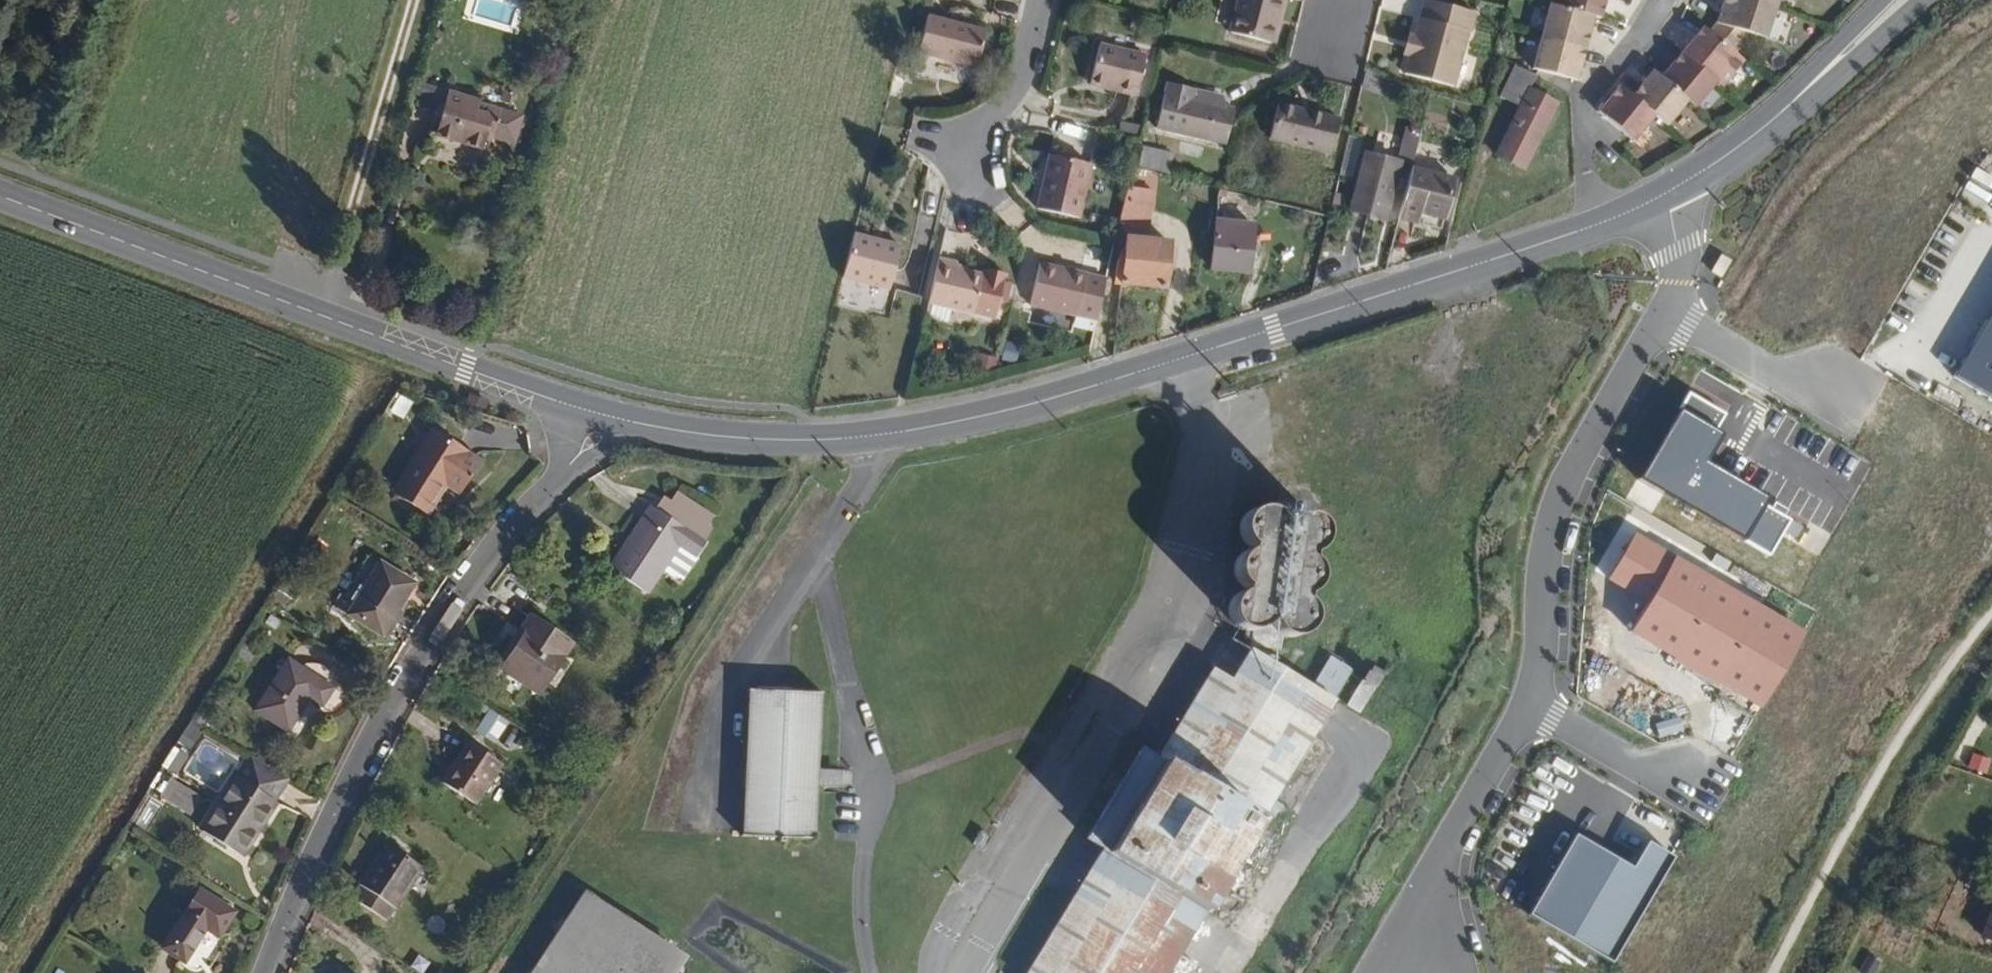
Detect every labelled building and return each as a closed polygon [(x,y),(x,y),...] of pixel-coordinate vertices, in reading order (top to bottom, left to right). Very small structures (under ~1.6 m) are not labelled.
[(1235,26),(1242,0),(1224,0),(1218,22),(1235,26)] [(1282,0),(1242,0),(1235,26),(1234,33),(1271,43),(1282,0)] [(1475,14),(1425,0),(1420,19),(1418,19),(1413,39),(1403,75),(1456,90),(1471,34),(1470,33),(1475,14)] [(1595,17),(1596,18),(1600,4),(1605,6),(1607,0),(1552,0),(1534,69),(1578,81),(1595,17)] [(1721,10),(1726,12),(1721,26),(1752,36),(1766,41),(1781,0),(1725,0),(1721,10)] [(1602,20),(1605,6),(1600,4),(1596,18),(1602,20)] [(1752,36),(1721,26),(1726,12),(1721,10),(1716,25),(1717,25),(1710,34),(1736,56),(1744,62),(1750,55),(1742,48),(1752,36)] [(974,67),(983,31),(926,16),(917,53),(974,67)] [(1698,43),(1708,32),(1703,29),(1694,39),(1698,43)] [(1667,127),(1688,102),(1696,109),(1718,84),(1723,88),(1745,63),(1744,62),(1736,56),(1710,34),(1708,32),(1698,43),(1694,39),(1661,78),(1653,73),(1632,97),(1620,87),(1599,112),(1633,142),(1656,116),(1667,127)] [(1413,39),(1407,37),(1402,56),(1408,57),(1413,39)] [(1134,99),(1144,59),(1099,48),(1090,89),(1134,99)] [(1557,106),(1530,90),(1536,76),(1517,65),(1501,96),(1519,107),(1497,154),(1524,169),(1557,106)] [(1196,88),(1165,81),(1162,92),(1163,93),(1155,128),(1225,144),(1234,106),(1224,104),(1194,97),(1196,88)] [(417,83),(413,99),(443,109),(447,94),(417,83)] [(1223,95),(1196,88),(1194,97),(1224,104),(1223,95)] [(516,144),(523,120),(475,107),(476,101),(447,93),(447,94),(443,109),(435,137),(479,149),(483,135),(516,144)] [(1334,154),(1342,121),(1281,106),(1272,139),(1334,154)] [(1409,131),(1402,157),(1413,159),(1420,134),(1409,131)] [(1146,143),(1140,163),(1169,172),(1175,152),(1146,143)] [(1383,222),(1398,162),(1363,154),(1350,213),(1383,222)] [(1077,224),(1089,168),(1049,159),(1036,214),(1077,224)] [(1444,220),(1454,181),(1411,169),(1398,220),(1416,224),(1419,213),(1444,220)] [(1126,240),(1148,241),(1154,188),(1128,186),(1121,219),(1116,237),(1126,240)] [(1248,270),(1252,223),(1224,220),(1215,220),(1211,267),(1248,270)] [(891,297),(903,250),(853,237),(845,266),(840,284),(891,297)] [(1166,290),(1169,243),(1126,240),(1124,256),(1119,256),(1117,285),(1166,290)] [(1936,363),(1991,393),(1991,261),(1936,363)] [(954,267),(937,262),(927,308),(973,319),(993,324),(1004,279),(981,274),(980,280),(965,276),(965,272),(954,269),(954,267)] [(1076,320),(1084,278),(1038,267),(1028,309),(1076,320)] [(1257,366),(1247,369),(1251,378),(1260,375),(1257,366)] [(486,407),(488,403),(469,394),(466,401),(484,410),(486,407)] [(1719,436),(1677,411),(1638,479),(1741,539),(1764,499),(1703,464),(1719,436)] [(452,476),(472,488),(490,458),(438,428),(430,441),(433,442),(406,489),(435,506),(452,476)] [(655,547),(686,566),(711,524),(662,493),(623,559),(641,570),(655,547)] [(1295,519),(1299,517),(1302,516),(1303,510),(1273,508),(1273,512),(1277,514),(1280,517),(1284,522),(1288,526),(1291,521),(1295,519)] [(1320,574),(1318,569),(1315,564),(1310,560),(1307,558),(1309,558),(1313,557),(1317,554),(1320,552),(1323,548),(1326,543),(1326,538),(1326,533),(1323,527),(1321,523),(1317,520),(1314,519),(1311,517),(1306,516),(1302,516),(1299,517),(1295,519),(1291,521),(1288,526),(1284,522),(1280,517),(1277,514),(1273,512),(1268,512),(1264,512),(1259,513),(1255,514),(1250,517),(1248,520),(1246,524),(1245,527),(1244,531),(1245,535),(1246,540),(1248,544),(1252,548),(1255,551),(1252,551),(1249,554),(1244,557),(1242,561),(1240,565),(1239,569),(1238,573),(1239,578),(1241,583),(1245,587),(1251,591),(1246,592),(1241,595),(1237,598),(1234,605),(1232,610),(1232,614),(1234,620),(1237,624),(1240,627),(1243,630),(1248,631),(1251,631),(1255,631),(1261,630),(1266,627),(1274,619),(1278,629),(1281,634),(1285,637),(1290,638),(1293,638),(1297,638),(1301,635),(1305,633),(1308,629),(1310,627),(1311,623),(1313,620),(1312,615),(1312,612),(1311,607),(1308,603),(1304,599),(1306,598),(1308,597),(1313,594),(1316,591),(1318,588),(1320,583),(1320,579),(1320,574)] [(1806,633),(1635,533),(1607,581),(1647,604),(1629,634),(1761,710),(1806,633)] [(351,613),(385,633),(415,582),(381,562),(351,613)] [(1278,629),(1274,619),(1266,627),(1261,630),(1255,631),(1254,639),(1285,644),(1285,637),(1281,634),(1278,629)] [(508,674),(541,694),(574,640),(540,620),(508,674)] [(1352,673),(1332,661),(1315,688),(1234,640),(1163,757),(1107,848),(1030,972),(1170,972),(1280,792),(1281,789),(1283,787),(1288,778),(1291,773),(1352,673)] [(311,696),(323,703),(334,684),(288,658),(257,710),(290,730),(311,696)] [(1358,715),(1379,680),(1377,679),(1379,674),(1371,668),(1366,674),(1364,674),(1344,705),(1358,715)] [(751,694),(747,840),(819,841),(820,790),(820,775),(822,696),(751,694)] [(1107,848),(1163,757),(1145,746),(1127,777),(1115,796),(1090,837),(1107,848)] [(450,790),(480,808),(504,766),(474,749),(450,790)] [(1990,759),(1973,753),(1969,766),(1986,772),(1990,759)] [(204,836),(240,858),(287,777),(252,755),(204,836)] [(1115,796),(1127,777),(1116,771),(1105,790),(1115,796)] [(843,790),(843,775),(820,775),(820,790),(843,790)] [(983,853),(992,838),(981,833),(972,846),(983,853)] [(1631,866),(1573,834),(1529,913),(1609,957),(1668,852),(1646,840),(1631,866)] [(349,895),(395,922),(428,866),(383,839),(349,895)] [(1980,845),(1977,855),(1991,860),(1991,850),(1980,845)] [(206,923),(221,932),(235,908),(200,886),(166,944),(186,956),(206,923)] [(532,972),(614,972),(590,960),(620,915),(584,892),(532,972)] [(1978,938),(1991,943),(1991,897),(1978,938)] [(669,945),(620,915),(590,960),(614,972),(652,972),(669,945)] [(336,965),(331,972),(350,972),(336,965)]
